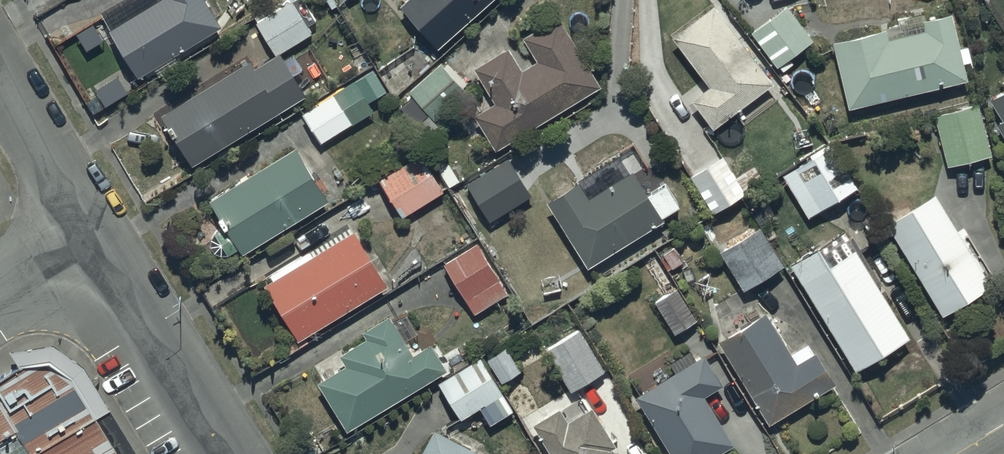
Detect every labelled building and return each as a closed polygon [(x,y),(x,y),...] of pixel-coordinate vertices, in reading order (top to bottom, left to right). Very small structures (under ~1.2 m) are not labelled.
[(132,78),(140,73),(145,82),(157,75),(152,66),(216,28),(200,0),(119,0),(112,4),(122,20),(104,31),(132,78)] [(154,116),(186,166),(301,94),(276,54),(285,49),(288,54),(301,46),(298,42),(308,36),(285,0),(281,0),(250,19),(272,54),(250,68),(244,60),(154,116)] [(434,50),(487,0),(401,0),(395,6),(434,50)] [(686,99),(708,128),(770,82),(711,2),(666,35),(704,86),(686,99)] [(784,4),(747,32),(773,67),(776,65),(780,70),(798,57),(794,52),(811,40),(784,4)] [(883,28),(828,40),(843,109),(964,81),(960,64),(968,62),(964,45),(955,47),(947,13),(918,20),(920,28),(885,35),(883,28)] [(489,102),(469,114),(490,150),(598,87),(556,15),(518,37),(532,61),(517,70),(504,49),(470,69),(489,102)] [(417,107),(430,123),(465,93),(438,63),(405,92),(403,90),(392,100),(406,117),(417,107)] [(297,112),(316,145),(371,112),(366,104),(384,93),(372,72),(353,83),(351,80),(297,112)] [(1001,89),(986,99),(998,118),(992,122),(1003,142),(1003,78),(997,82),(1001,89)] [(976,102),(931,114),(943,164),(988,153),(976,102)] [(234,248),(236,254),(324,199),(291,146),(204,200),(214,215),(210,218),(216,228),(210,232),(209,233),(208,234),(208,235),(207,236),(207,237),(207,238),(206,239),(206,240),(206,241),(206,242),(206,243),(207,244),(207,245),(207,246),(208,246),(208,247),(208,248),(209,249),(210,250),(211,251),(212,252),(213,253),(214,253),(215,253),(216,254),(217,254),(218,254),(219,254),(220,254),(221,254),(222,254),(223,254),(234,248)] [(686,174),(709,212),(762,180),(742,146),(722,158),(719,154),(686,174)] [(832,146),(792,169),(812,205),(853,183),(832,146)] [(418,154),(374,180),(396,218),(408,211),(425,240),(450,225),(433,196),(440,191),(418,154)] [(462,182),(486,221),(529,196),(506,156),(462,182)] [(575,182),(543,201),(583,267),(659,220),(657,217),(677,204),(663,181),(642,194),(627,171),(584,198),(575,182)] [(930,193),(881,222),(938,317),(997,281),(964,227),(954,233),(930,193)] [(757,225),(715,250),(738,289),(780,265),(757,225)] [(267,278),(259,284),(292,339),(281,346),(286,354),(306,342),(302,335),(384,284),(349,229),(309,254),(306,249),(265,275),(267,278)] [(440,263),(442,267),(470,313),(504,293),(474,243),(440,263)] [(814,245),(785,263),(851,371),(906,337),(875,286),(880,283),(859,249),(854,252),(851,248),(826,263),(814,245)] [(671,286),(650,301),(673,333),(694,318),(671,286)] [(761,313),(715,340),(764,423),(831,384),(806,341),(785,353),(761,313)] [(385,317),(359,331),(362,337),(334,352),(341,366),(312,382),(338,429),(443,370),(429,343),(407,356),(385,317)] [(600,368),(576,331),(541,351),(566,389),(600,368)] [(503,346),(482,357),(497,382),(517,370),(503,346)] [(631,395),(666,453),(716,453),(729,446),(699,397),(718,386),(700,355),(695,359),(689,350),(667,363),(673,372),(631,395)] [(472,356),(431,381),(456,420),(475,408),(486,424),(507,411),(472,356)] [(0,380),(0,453),(3,453),(19,445),(27,453),(128,453),(96,399),(79,381),(50,370),(24,364),(0,380)] [(528,423),(546,453),(611,453),(607,448),(612,444),(589,406),(580,412),(575,404),(558,414),(554,408),(528,423)] [(415,453),(476,453),(477,453),(454,441),(430,429),(415,453)]
